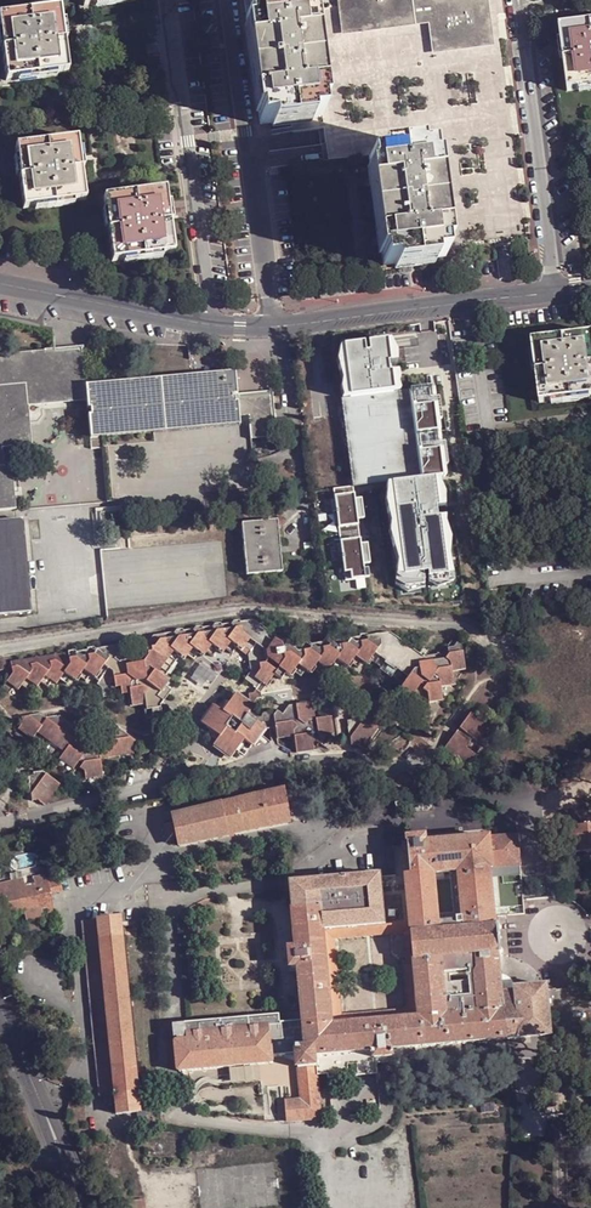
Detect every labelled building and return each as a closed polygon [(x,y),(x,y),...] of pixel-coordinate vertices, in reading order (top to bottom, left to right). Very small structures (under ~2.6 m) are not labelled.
[(414,23),(411,0),(342,0),(346,31),(414,23)] [(433,19),(431,2),(447,0),(411,0),(414,23),(433,19)] [(431,2),(433,19),(437,48),(488,41),(482,0),(447,0),(431,2)] [(66,73),(60,32),(56,9),(0,16),(0,58),(3,81),(66,73)] [(246,19),(260,125),(271,124),(271,126),(297,123),(310,121),(310,119),(322,118),(307,11),(296,12),(296,10),(256,15),(257,17),(252,17),(246,19)] [(590,89),(590,23),(560,27),(569,92),(590,89)] [(317,130),(320,147),(326,146),(323,130),(317,130)] [(20,210),(82,203),(76,157),(73,140),(12,148),(16,178),(20,210)] [(320,147),(322,163),(328,162),(326,146),(320,147)] [(383,267),(396,266),(396,268),(435,264),(435,261),(446,259),(445,252),(433,153),(422,153),(422,151),(381,156),(381,159),(370,160),(383,267)] [(111,261),(173,253),(169,221),(166,200),(164,189),(102,198),(111,261)] [(240,297),(251,295),(250,283),(239,285),(240,297)] [(533,341),(541,403),(590,396),(590,333),(533,341)] [(351,398),(351,400),(395,394),(395,392),(392,373),(389,374),(388,365),(391,364),(388,342),(369,344),(370,355),(366,355),(365,345),(344,348),(351,398)] [(50,373),(88,369),(85,347),(48,351),(50,373)] [(351,398),(344,348),(341,348),(338,362),(343,382),(342,389),(342,391),(344,399),(351,398)] [(2,465),(1,447),(10,447),(10,449),(35,447),(30,405),(90,398),(89,386),(88,369),(50,373),(48,351),(0,355),(0,465),(2,465)] [(90,398),(95,438),(106,437),(156,433),(244,424),(242,417),(241,394),(240,383),(239,371),(219,373),(89,386),(90,398)] [(399,372),(392,373),(395,392),(401,391),(399,386),(401,381),(399,372)] [(410,389),(410,392),(422,479),(391,483),(403,584),(422,581),(421,573),(425,573),(426,578),(445,575),(439,517),(435,517),(434,508),(437,508),(434,477),(440,476),(443,476),(431,388),(431,386),(410,389)] [(431,388),(443,476),(446,475),(445,464),(449,464),(446,441),(442,441),(439,420),(443,419),(440,396),(436,397),(434,388),(431,388)] [(278,391),(250,392),(241,394),(242,417),(253,416),(251,407),(275,405),(276,420),(280,420),(279,405),(278,391)] [(391,483),(422,479),(410,392),(395,394),(351,400),(344,401),(353,488),(387,483),(391,483)] [(254,439),(277,437),(276,420),(275,405),(251,407),(253,416),(254,439)] [(321,429),(322,452),(341,452),(340,428),(321,429)] [(13,464),(2,465),(0,465),(0,510),(17,509),(13,464)] [(434,477),(437,508),(444,507),(444,493),(439,483),(440,476),(434,477)] [(423,586),(422,581),(403,584),(391,483),(387,483),(385,500),(390,521),(389,532),(397,561),(393,585),(405,592),(423,586)] [(353,488),(334,490),(335,499),(338,522),(340,543),(341,555),(344,579),(367,577),(366,570),(363,571),(362,564),(369,563),(366,543),(360,544),(357,518),(364,517),(361,498),(355,498),(353,488)] [(439,517),(445,575),(449,575),(447,561),(450,541),(443,523),(443,517),(439,517)] [(280,520),(244,522),(247,574),(284,571),(280,520)] [(0,522),(0,614),(30,612),(24,521),(0,522)] [(283,645),(286,643),(256,622),(243,623),(242,621),(236,622),(235,624),(224,626),(224,624),(217,625),(216,627),(204,629),(204,627),(198,628),(196,630),(186,632),(185,630),(179,631),(178,633),(156,637),(140,659),(122,662),(117,659),(120,656),(127,645),(122,641),(113,642),(114,648),(98,649),(96,648),(89,649),(90,651),(79,653),(77,651),(70,652),(70,653),(13,662),(14,674),(9,683),(15,688),(20,690),(28,679),(39,687),(47,676),(59,684),(66,674),(77,681),(85,671),(101,682),(99,684),(104,688),(105,697),(113,696),(112,689),(122,689),(124,695),(132,694),(135,708),(148,706),(149,711),(154,710),(155,717),(163,716),(162,706),(173,692),(167,687),(171,682),(159,674),(175,652),(187,660),(195,649),(206,657),(214,647),(225,654),(233,644),(244,651),(247,647),(253,641),(268,652),(277,641),(283,645)] [(288,645),(286,643),(283,645),(277,641),(268,652),(253,641),(247,647),(254,651),(252,655),(254,672),(247,679),(259,687),(262,682),(268,687),(277,675),(283,680),(287,674),(292,677),(301,666),(311,675),(319,664),(330,672),(338,661),(350,669),(358,657),(369,665),(373,661),(384,668),(383,670),(394,678),(396,676),(407,684),(403,690),(407,694),(403,699),(419,710),(420,719),(433,717),(432,705),(445,704),(443,689),(456,688),(455,674),(468,672),(465,649),(459,645),(456,649),(449,650),(443,657),(440,654),(439,656),(429,658),(427,657),(423,653),(422,656),(392,634),(372,637),(369,636),(362,637),(363,639),(352,641),(349,638),(343,640),(343,642),(338,642),(330,637),(325,644),(313,646),(311,645),(305,646),(305,647),(294,649),(291,647),(291,644),(288,645)] [(264,701),(263,695),(268,687),(262,682),(259,687),(255,693),(251,694),(251,700),(248,702),(253,706),(257,702),(264,701)] [(15,688),(9,683),(5,688),(11,693),(15,688)] [(253,706),(248,702),(239,695),(225,714),(212,730),(222,738),(238,751),(246,741),(259,724),(249,717),(256,708),(253,706)] [(318,721),(315,703),(292,707),(286,716),(280,713),(277,717),(280,739),(297,737),(300,754),(317,751),(316,745),(319,741),(324,744),(331,735),(337,734),(335,718),(318,721)] [(216,706),(204,723),(212,730),(225,714),(216,706)] [(380,718),(379,712),(355,716),(356,722),(351,723),(352,738),(353,739),(354,746),(360,746),(366,750),(386,723),(380,718)] [(48,718),(47,714),(23,718),(25,724),(20,730),(34,740),(39,733),(66,753),(62,759),(75,769),(88,751),(81,745),(82,739),(77,739),(70,734),(74,728),(75,727),(62,716),(60,719),(57,724),(48,718)] [(480,743),(491,728),(473,714),(446,751),(469,768),(478,756),(469,749),(475,739),(480,743)] [(252,748),(268,730),(259,724),(246,741),(252,748)] [(92,754),(81,769),(86,772),(87,779),(104,776),(102,759),(136,755),(134,747),(138,742),(119,728),(115,733),(110,729),(96,749),(92,754)] [(215,747),(233,760),(238,751),(222,738),(215,747)] [(92,754),(96,749),(82,739),(81,745),(88,751),(92,754)] [(234,770),(237,782),(256,778),(253,766),(234,770)] [(61,785),(45,773),(36,773),(36,778),(30,778),(33,801),(41,799),(48,805),(61,785)] [(292,821),(285,788),(175,815),(181,846),(292,821)] [(66,821),(64,813),(50,817),(52,825),(66,821)] [(574,828),(576,851),(590,850),(590,826),(574,828)] [(4,838),(7,850),(24,846),(21,834),(12,836),(4,838)] [(491,837),(494,869),(503,868),(521,866),(519,835),(491,837)] [(410,846),(412,875),(408,875),(411,914),(412,924),(413,935),(441,933),(436,873),(461,871),(466,930),(497,927),(497,917),(492,873),(492,869),(494,869),(491,837),(428,844),(427,836),(409,838),(410,846)] [(405,847),(394,848),(397,876),(408,875),(405,847)] [(9,912),(64,899),(62,893),(73,891),(68,871),(40,878),(42,885),(33,887),(5,894),(9,912)] [(327,886),(320,887),(323,907),(325,923),(411,914),(408,875),(397,876),(369,879),(369,878),(342,881),(327,882),(327,886)] [(4,887),(5,894),(33,887),(32,880),(4,887)] [(323,907),(320,887),(296,890),(298,910),(323,907)] [(363,1053),(376,1052),(376,1059),(378,1059),(394,1058),(393,1050),(511,1039),(508,1010),(505,1010),(502,985),(499,953),(415,961),(421,1018),(335,1027),(326,940),(325,923),(323,907),(298,910),(294,910),(298,950),(291,950),(293,969),(300,968),(304,1013),(305,1029),(308,1050),(298,1051),(298,1056),(300,1070),(319,1068),(318,1058),(363,1053)] [(411,914),(325,923),(326,940),(335,939),(334,932),(403,924),(412,924),(411,914)] [(138,1094),(122,936),(120,917),(97,919),(83,921),(101,1098),(115,1096),(116,1104),(117,1116),(140,1113),(139,1108),(138,1094)] [(326,940),(335,1027),(421,1018),(415,961),(413,935),(412,924),(403,924),(404,937),(398,938),(393,943),(394,951),(400,956),(406,955),(407,965),(405,965),(409,1009),(343,1015),(335,939),(326,940)] [(499,953),(503,953),(500,927),(497,927),(466,930),(441,933),(413,935),(415,961),(499,953)] [(181,950),(185,978),(190,977),(187,949),(181,950)] [(502,985),(505,1010),(508,1010),(511,1039),(555,1035),(551,981),(502,985)] [(283,1025),(188,1035),(189,1042),(176,1043),(180,1073),(275,1064),(274,1058),(298,1056),(298,1051),(308,1050),(305,1029),(283,1031),(283,1025)] [(394,1058),(378,1059),(378,1064),(394,1062),(400,1061),(402,1061),(404,1061),(407,1060),(409,1058),(410,1058),(412,1056),(414,1054),(415,1052),(415,1048),(393,1050),(394,1058)] [(363,1053),(318,1058),(319,1068),(320,1075),(330,1073),(331,1078),(379,1072),(378,1064),(378,1059),(376,1059),(376,1052),(363,1053)] [(319,1068),(300,1070),(302,1100),(305,1121),(325,1119),(320,1075),(319,1068)] [(290,1122),(305,1121),(302,1100),(288,1102),(290,1122)]
